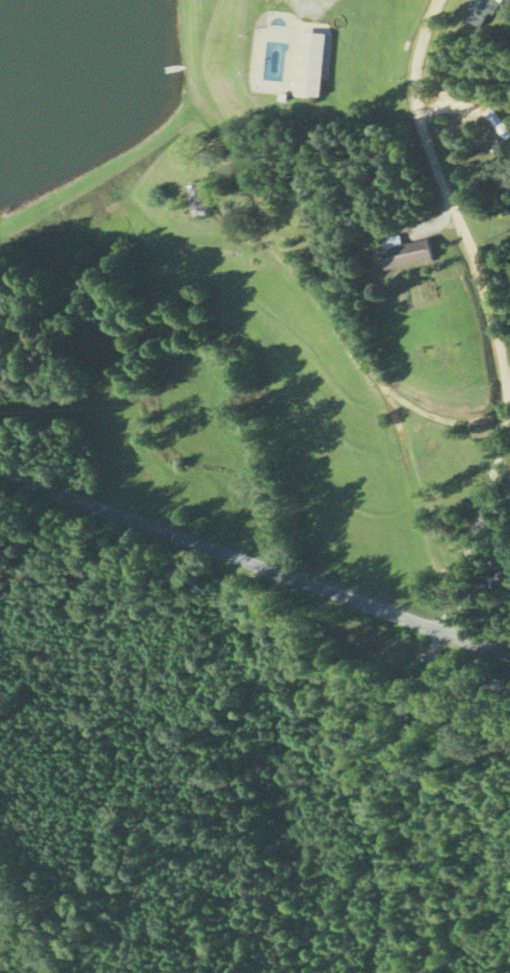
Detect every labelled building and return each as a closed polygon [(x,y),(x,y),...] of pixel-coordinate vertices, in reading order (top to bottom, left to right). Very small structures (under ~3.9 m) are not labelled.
[(463,18),(480,27),(484,18),(496,23),(503,8),(496,5),(499,0),(471,0),(463,18)] [(323,32),(297,31),(295,94),(320,95),(323,32)] [(506,139),(509,135),(509,131),(489,107),(482,113),(506,139)] [(203,178),(186,180),(190,214),(207,212),(203,178)] [(402,243),(400,234),(381,237),(386,268),(434,259),(431,238),(402,243)]
